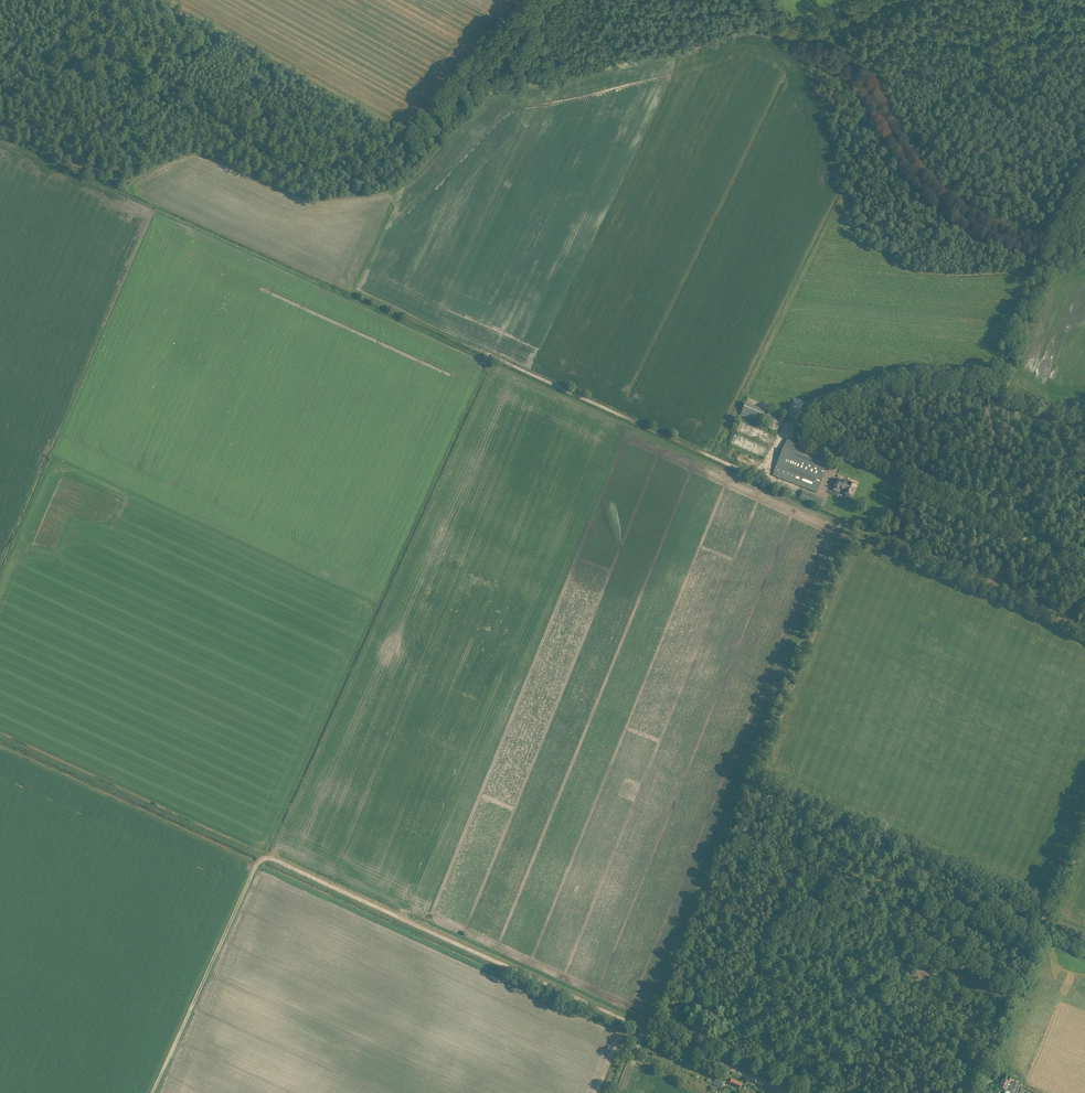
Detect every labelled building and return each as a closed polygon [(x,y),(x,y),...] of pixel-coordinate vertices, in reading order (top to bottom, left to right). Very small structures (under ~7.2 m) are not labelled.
[(746,402),(740,416),(761,425),(766,411),(746,402)] [(764,422),(768,428),(775,430),(782,427),(784,419),(780,413),(773,411),(766,415),(764,422)] [(780,474),(785,477),(793,480),(808,486),(807,489),(817,493),(831,457),(792,442),(780,474)] [(836,478),(832,488),(833,488),(832,491),(839,493),(840,491),(843,492),(843,494),(846,496),(849,497),(853,498),(857,487),(836,478)] [(823,499),(803,491),(800,498),(820,507),(820,506),(823,499)] [(1006,1076),(1004,1081),(1003,1080),(1002,1081),(1001,1081),(1000,1083),(1001,1084),(999,1088),(1005,1090),(1009,1083),(1010,1083),(1011,1080),(1012,1078),(1006,1076)] [(709,1082),(713,1084),(713,1085),(721,1088),(723,1084),(715,1080),(712,1079),(711,1080),(710,1079),(709,1082)] [(731,1086),(734,1087),(739,1090),(742,1084),(734,1080),(731,1086)] [(1012,1084),(1009,1091),(1014,1092),(1017,1092),(1021,1084),(1015,1082),(1014,1085),(1012,1084)]
